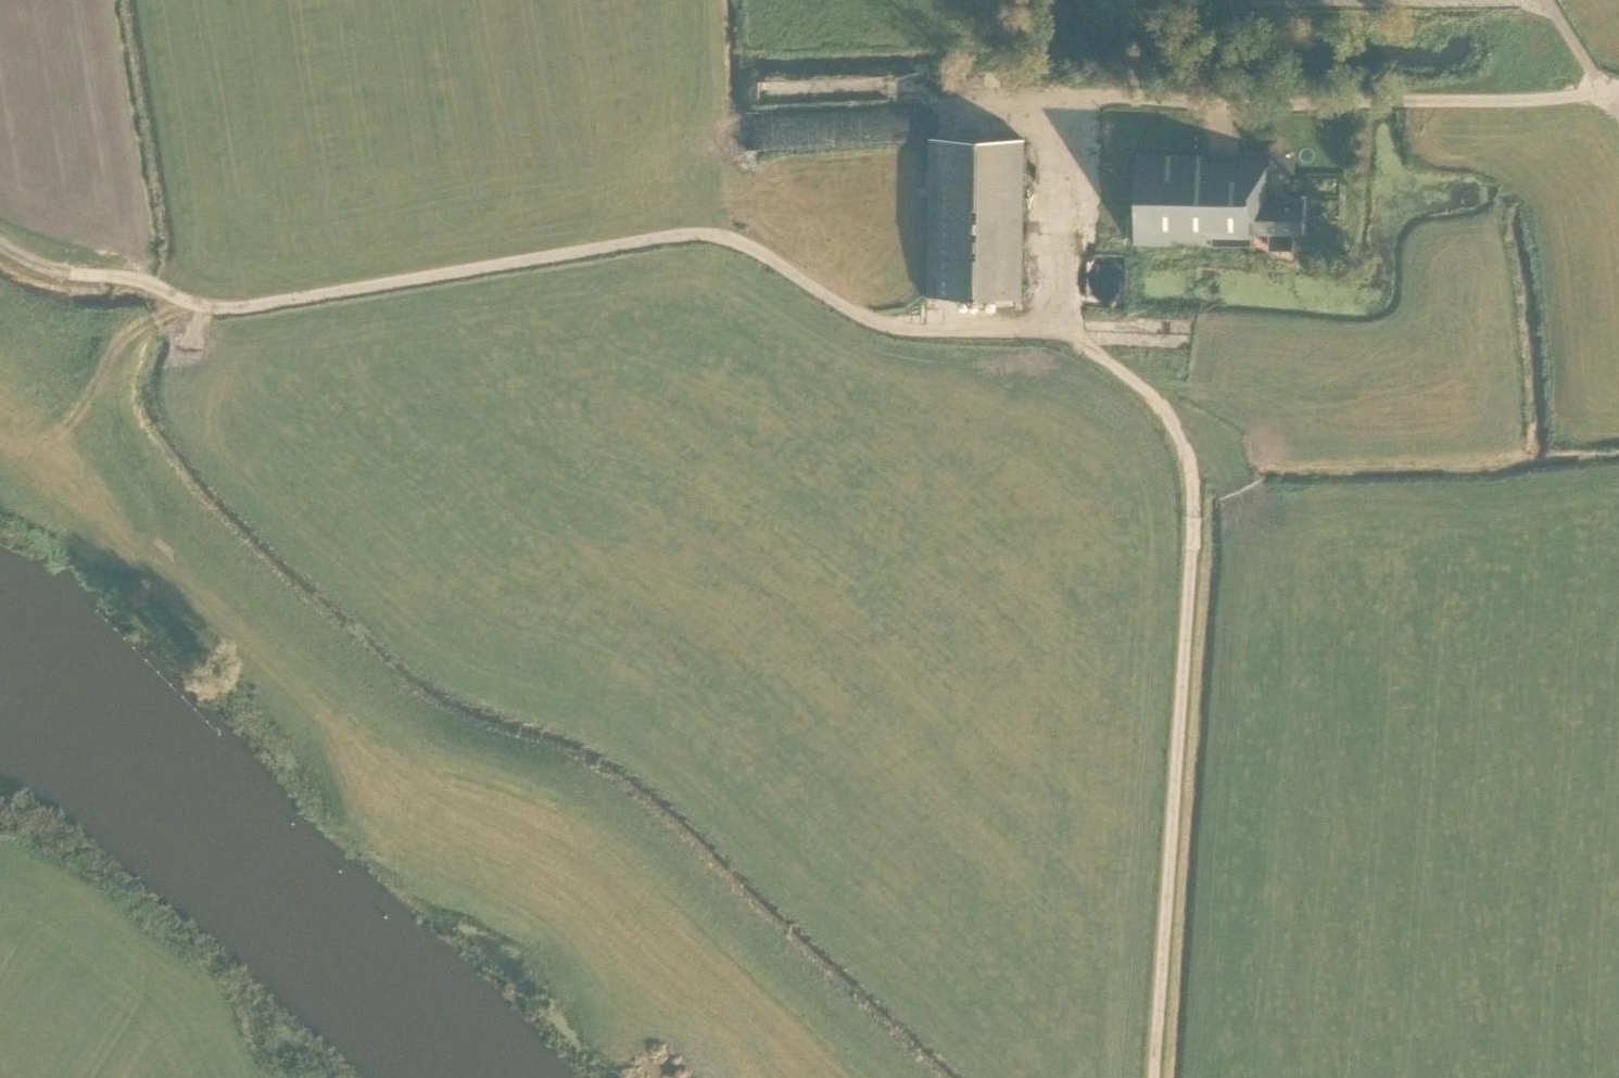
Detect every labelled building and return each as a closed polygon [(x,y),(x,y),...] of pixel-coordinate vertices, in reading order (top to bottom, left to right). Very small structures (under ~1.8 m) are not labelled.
[(1059,69),(1059,58),(1043,59),(1043,70),(1059,69)] [(1024,138),(928,137),(926,295),(1022,296),(1024,138)] [(1134,154),(1133,242),(1251,243),(1252,231),(1269,231),(1268,248),(1292,248),(1292,231),(1304,231),(1305,200),(1271,200),(1271,156),(1134,154)]
